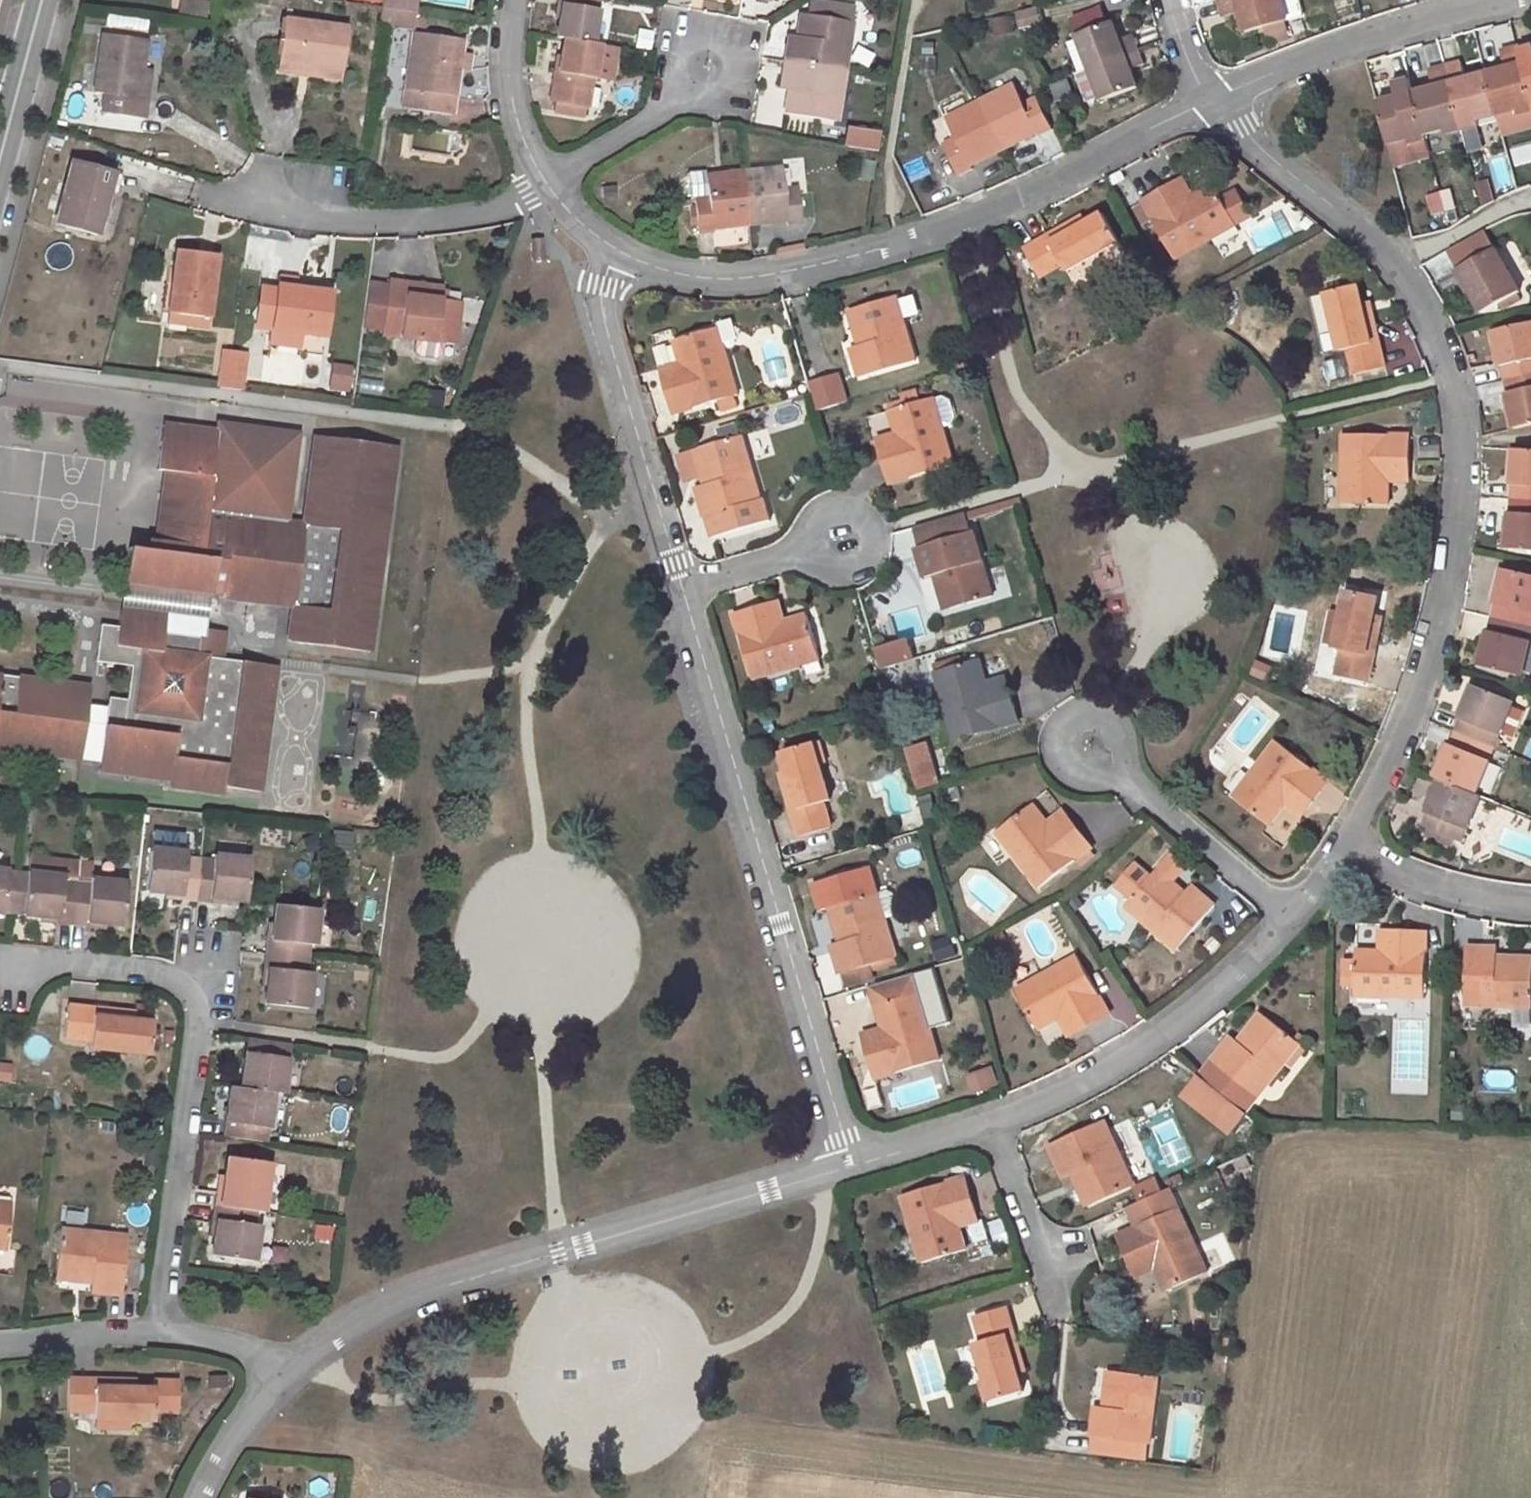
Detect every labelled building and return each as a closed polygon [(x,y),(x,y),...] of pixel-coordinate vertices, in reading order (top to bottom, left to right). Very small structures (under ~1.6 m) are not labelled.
[(381,8),(413,13),(415,0),(382,0),(381,8)] [(597,0),(556,0),(555,4),(561,4),(555,38),(562,39),(590,44),(597,0)] [(825,17),(827,3),(812,0),(809,0),(807,14),(825,17)] [(1222,14),(1239,10),(1245,32),(1286,19),(1281,0),(1219,0),(1222,14)] [(206,5),(178,1),(177,14),(204,17),(206,5)] [(787,35),(782,62),(840,71),(843,52),(847,52),(853,7),(827,3),(825,17),(807,14),(799,13),(796,36),(787,35)] [(413,13),(381,8),(379,8),(377,24),(412,29),(413,13)] [(1016,14),(1019,30),(1039,25),(1036,10),(1016,14)] [(995,38),(1015,32),(1009,14),(989,21),(995,38)] [(276,62),(341,71),(346,29),(282,20),(276,62)] [(1076,34),(1088,67),(1138,49),(1132,34),(1118,39),(1111,21),(1076,34)] [(460,40),(412,33),(402,108),(450,115),(456,68),(458,54),(460,40)] [(135,98),(140,68),(143,41),(101,36),(92,92),(103,94),(101,112),(143,117),(145,99),(135,98)] [(586,116),(592,78),(609,81),(614,47),(590,44),(562,39),(556,73),(552,72),(550,85),(554,86),(551,103),(554,103),(575,107),(573,114),(586,116)] [(1516,46),(1530,100),(1530,42),(1516,46)] [(1499,50),(1504,67),(1484,73),(1495,114),(1515,108),(1516,114),(1530,110),(1530,100),(1516,46),(1499,50)] [(1138,49),(1088,67),(1101,100),(1136,87),(1129,70),(1143,63),(1138,49)] [(466,70),(468,56),(458,54),(456,68),(466,70)] [(1495,114),(1484,73),(1465,78),(1460,60),(1444,65),(1462,129),(1478,124),(1476,119),(1495,114)] [(274,72),(339,81),(341,71),(276,62),(274,72)] [(782,62),(778,88),(787,90),(783,112),(835,121),(840,92),(836,92),(840,71),(782,62)] [(1428,70),(1432,86),(1413,92),(1424,134),(1444,129),(1445,134),(1462,129),(1444,65),(1428,70)] [(140,68),(135,98),(145,99),(149,69),(140,68)] [(1424,134),(1413,92),(1408,75),(1391,79),(1397,96),(1376,101),(1387,144),(1407,138),(1409,143),(1426,139),(1424,134)] [(1036,97),(1023,103),(1013,84),(979,101),(1004,149),(1037,132),(1039,136),(1052,130),(1036,97)] [(970,165),(1004,149),(979,101),(946,117),(955,136),(943,142),(959,176),(972,169),(970,165)] [(575,107),(554,103),(553,111),(573,114),(575,107)] [(874,151),(878,130),(844,124),(840,145),(874,151)] [(1515,167),(1530,163),(1530,143),(1510,149),(1515,167)] [(113,173),(71,161),(55,223),(97,236),(113,173)] [(780,167),(742,171),(747,223),(785,220),(786,225),(801,222),(797,186),(782,187),(780,167)] [(747,223),(742,171),(705,175),(707,195),(693,197),(696,233),(711,231),(711,226),(747,223)] [(1173,183),(1183,200),(1192,196),(1182,178),(1173,183)] [(1490,178),(1476,181),(1480,204),(1495,202),(1490,178)] [(1183,200),(1173,183),(1142,201),(1174,258),(1235,224),(1213,183),(1192,196),(1183,200)] [(1450,188),(1425,195),(1431,217),(1456,210),(1450,188)] [(1103,212),(1084,223),(1051,243),(1047,236),(1023,249),(1039,277),(1062,264),(1065,270),(1119,240),(1103,212)] [(1081,216),(1047,236),(1051,243),(1084,223),(1081,216)] [(1236,229),(1213,237),(1219,254),(1242,247),(1236,229)] [(540,238),(529,239),(531,260),(542,260),(540,238)] [(1494,248),(1457,269),(1482,312),(1519,292),(1494,248)] [(175,250),(165,322),(185,325),(187,315),(207,318),(216,255),(175,250)] [(330,293),(296,289),(297,279),(277,277),(276,289),(272,326),(271,329),(273,329),(300,332),(324,335),(330,293)] [(382,334),(453,344),(459,302),(440,300),(441,286),(389,280),(388,286),(383,328),(382,334)] [(388,286),(367,284),(362,326),(383,328),(388,286)] [(1370,342),(1361,304),(1356,285),(1326,292),(1339,350),(1346,348),(1352,374),(1384,366),(1378,340),(1370,342)] [(260,288),(256,324),(272,326),(276,289),(260,288)] [(914,361),(895,296),(854,308),(864,342),(857,345),(850,347),(859,376),(914,361)] [(1369,302),(1361,304),(1370,342),(1378,340),(1369,302)] [(864,342),(854,308),(848,310),(857,345),(864,342)] [(207,318),(187,315),(185,325),(206,328),(207,318)] [(1502,379),(1530,373),(1530,322),(1492,330),(1502,379)] [(728,325),(719,327),(722,341),(731,339),(728,325)] [(718,326),(673,339),(680,362),(683,372),(664,378),(675,413),(718,400),(721,412),(738,407),(735,395),(738,394),(722,341),(719,327),(718,326)] [(271,344),(298,347),(300,332),(273,329),(271,344)] [(240,390),(244,354),(231,352),(231,355),(226,388),(240,390)] [(222,354),(217,387),(226,388),(231,355),(222,354)] [(680,362),(661,368),(664,378),(683,372),(680,362)] [(326,392),(349,394),(351,365),(328,363),(326,392)] [(840,372),(807,379),(814,410),(847,403),(840,372)] [(1502,379),(1513,428),(1530,424),(1530,373),(1502,379)] [(889,483),(954,464),(943,428),(953,425),(956,420),(950,400),(942,398),(935,401),(934,396),(889,408),(896,432),(898,442),(879,447),(889,483)] [(297,434),(217,424),(216,432),(162,423),(155,469),(164,471),(154,541),(127,538),(121,584),(209,596),(210,584),(221,586),(220,596),(292,605),(287,641),(369,651),(395,445),(315,434),(314,437),(297,434)] [(896,432),(876,438),(879,447),(898,442),(896,432)] [(1387,504),(1387,480),(1388,471),(1407,471),(1407,434),(1342,433),(1341,503),(1387,504)] [(697,486),(706,517),(708,516),(714,536),(771,519),(765,499),(761,501),(741,436),(700,448),(711,482),(704,484),(697,486)] [(700,448),(695,450),(704,484),(711,482),(700,448)] [(1509,499),(1530,500),(1530,450),(1513,448),(1509,499)] [(1407,471),(1388,471),(1387,480),(1407,481),(1407,471)] [(1506,548),(1530,550),(1530,500),(1509,499),(1506,548)] [(940,573),(951,609),(992,595),(973,531),(916,548),(925,577),(933,575),(940,573)] [(1490,616),(1530,626),(1530,575),(1501,568),(1490,616)] [(933,575),(943,610),(951,609),(940,573),(933,575)] [(119,609),(165,615),(163,633),(198,637),(203,638),(209,596),(121,584),(118,610),(119,609)] [(1364,654),(1372,616),(1376,596),(1346,588),(1334,647),(1341,649),(1335,675),(1367,682),(1373,656),(1364,654)] [(1107,614),(1123,614),(1123,593),(1106,593),(1107,614)] [(783,621),(778,602),(768,605),(773,624),(783,621)] [(768,605),(734,615),(752,679),(819,659),(807,614),(783,621),(773,624),(768,605)] [(108,696),(106,706),(99,762),(98,769),(170,780),(174,758),(226,765),(223,787),(260,792),(276,666),(196,655),(198,637),(163,633),(165,615),(119,609),(118,610),(116,627),(100,625),(94,662),(130,666),(125,699),(108,696)] [(1372,616),(1364,654),(1373,656),(1381,618),(1372,616)] [(1490,616),(1479,665),(1520,674),(1530,628),(1530,626),(1490,616)] [(873,646),(878,668),(913,661),(908,639),(873,646)] [(1267,680),(1273,663),(1256,658),(1250,675),(1267,680)] [(979,659),(935,673),(955,739),(1017,720),(1007,687),(988,693),(985,682),(979,659)] [(80,759),(87,704),(16,695),(19,677),(0,675),(0,748),(80,759)] [(915,681),(921,700),(938,694),(931,675),(915,681)] [(1007,687),(1004,677),(985,682),(988,693),(1007,687)] [(1512,702),(1473,684),(1454,730),(1494,747),(1512,702)] [(87,704),(80,759),(99,762),(106,706),(87,704)] [(1501,734),(1513,740),(1525,711),(1513,706),(1501,734)] [(1454,730),(1435,777),(1440,779),(1476,793),(1494,747),(1454,730)] [(1530,737),(1522,755),(1530,759),(1530,737)] [(1327,780),(1276,740),(1232,796),(1269,824),(1283,805),(1290,797),(1305,809),(1327,780)] [(782,751),(787,772),(798,809),(790,811),(797,836),(830,828),(822,802),(829,799),(813,743),(782,751)] [(907,749),(919,790),(940,784),(927,743),(907,749)] [(174,758),(170,780),(170,785),(222,791),(223,787),(226,765),(174,758)] [(787,772),(780,775),(790,811),(798,809),(787,772)] [(1481,795),(1476,793),(1440,779),(1422,825),(1426,827),(1423,835),(1454,847),(1456,840),(1461,842),(1481,795)] [(1283,805),(1299,817),(1305,809),(1290,797),(1283,805)] [(1047,823),(1031,803),(995,832),(1039,888),(1091,846),(1069,819),(1053,831),(1047,823)] [(1063,811),(1047,823),(1053,831),(1069,819),(1063,811)] [(150,848),(146,890),(180,893),(180,901),(195,902),(200,857),(185,855),(185,851),(150,848)] [(210,897),(245,901),(250,858),(213,854),(212,859),(200,857),(195,902),(210,903),(210,897)] [(1152,873),(1180,896),(1184,891),(1157,868),(1152,873)] [(63,874),(27,871),(23,914),(57,918),(56,923),(71,924),(76,881),(63,880),(63,874)] [(1190,884),(1184,891),(1180,896),(1152,873),(1124,905),(1176,950),(1214,904),(1190,884)] [(87,921),(122,924),(126,882),(90,877),(89,882),(76,881),(71,924),(87,926),(87,921)] [(835,905),(845,940),(839,942),(831,945),(839,974),(844,972),(867,966),(896,957),(885,921),(897,917),(901,910),(896,892),(887,889),(835,905)] [(264,953),(308,958),(309,944),(313,945),(318,909),(275,904),(272,939),(266,938),(264,953)] [(845,940),(835,905),(829,907),(839,942),(845,940)] [(1426,931),(1389,930),(1389,950),(1379,950),(1354,950),(1354,995),(1425,997),(1426,931)] [(1379,930),(1379,950),(1389,950),(1389,930),(1379,930)] [(938,963),(959,955),(952,934),(930,943),(938,963)] [(1463,1003),(1530,1006),(1530,962),(1496,961),(1496,954),(1496,947),(1465,945),(1463,1003)] [(268,969),(264,1003),(307,1008),(311,973),(306,972),(308,958),(264,953),(262,968),(268,969)] [(1016,989),(1038,1029),(1059,1017),(1067,1013),(1078,1030),(1109,1013),(1076,955),(1016,989)] [(848,987),(871,980),(867,966),(844,972),(848,987)] [(870,986),(882,1027),(885,1036),(865,1042),(875,1078),(938,1059),(913,973),(870,986)] [(153,1022),(132,1020),(94,1015),(94,1007),(67,1004),(63,1036),(90,1041),(89,1047),(149,1053),(153,1022)] [(94,1007),(94,1015),(132,1020),(133,1012),(94,1007)] [(1242,1043),(1265,1015),(1260,1012),(1237,1039),(1242,1043)] [(1067,1013),(1059,1017),(1069,1035),(1078,1030),(1067,1013)] [(1199,1076),(1244,1111),(1257,1095),(1299,1043),(1265,1015),(1242,1043),(1237,1039),(1231,1035),(1199,1076)] [(882,1027),(862,1033),(865,1042),(885,1036),(882,1027)] [(247,1038),(240,1088),(273,1092),(283,1093),(290,1044),(247,1038)] [(1283,1065),(1294,1075),(1312,1055),(1301,1045),(1283,1065)] [(12,1064),(0,1063),(0,1080),(10,1082),(12,1064)] [(971,1094),(999,1087),(993,1066),(965,1074),(971,1094)] [(273,1092),(240,1088),(229,1086),(223,1135),(266,1142),(273,1092)] [(1131,1184),(1105,1123),(1050,1147),(1062,1175),(1070,1171),(1077,1168),(1092,1203),(1131,1184)] [(257,1211),(263,1212),(270,1163),(227,1156),(223,1190),(216,1189),(213,1205),(257,1211)] [(1070,1171),(1085,1205),(1092,1203),(1077,1168),(1070,1171)] [(1139,1198),(1159,1188),(1153,1175),(1133,1186),(1139,1198)] [(954,1217),(974,1210),(964,1177),(900,1196),(920,1262),(964,1250),(957,1226),(954,1217)] [(6,1248),(11,1203),(0,1202),(0,1247),(6,1248)] [(216,1221),(211,1255),(254,1261),(259,1225),(255,1224),(257,1211),(213,1205),(211,1220),(216,1221)] [(1206,1271),(1178,1207),(1118,1235),(1132,1266),(1151,1258),(1155,1268),(1165,1289),(1206,1271)] [(974,1210),(954,1217),(957,1226),(977,1220),(974,1210)] [(317,1220),(308,1235),(324,1244),(333,1229),(317,1220)] [(968,1246),(988,1240),(981,1221),(961,1228),(968,1246)] [(127,1235),(60,1228),(55,1271),(91,1276),(90,1281),(90,1290),(121,1294),(127,1235)] [(1155,1268),(1151,1258),(1132,1266),(1136,1275),(1155,1268)] [(55,1271),(54,1277),(90,1281),(91,1276),(55,1271)] [(982,1340),(975,1342),(992,1400),(1023,1391),(1016,1371),(1005,1333),(1014,1331),(1007,1306),(974,1316),(982,1340)] [(1005,1333),(1016,1371),(1025,1368),(1014,1331),(1005,1333)] [(1110,1408),(1115,1371),(1108,1370),(1103,1407),(1110,1408)] [(1095,1405),(1091,1436),(1094,1437),(1093,1453),(1142,1459),(1145,1443),(1149,1443),(1157,1376),(1115,1371),(1110,1408),(1103,1407),(1095,1405)] [(154,1387),(134,1387),(95,1386),(95,1378),(68,1377),(67,1410),(94,1410),(94,1418),(154,1419),(154,1387)] [(95,1386),(134,1387),(135,1379),(95,1378),(95,1386)]
